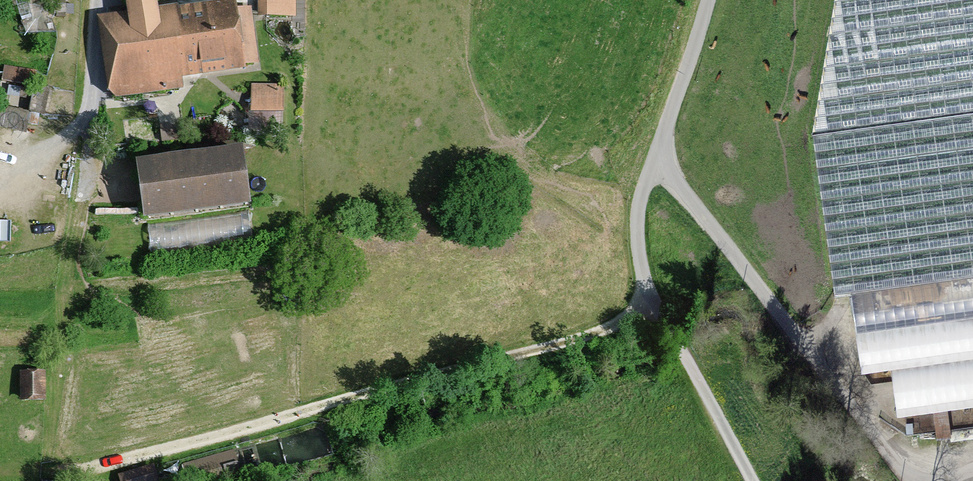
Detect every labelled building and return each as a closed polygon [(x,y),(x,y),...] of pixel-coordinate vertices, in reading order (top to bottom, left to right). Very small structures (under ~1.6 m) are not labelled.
[(96,17),(108,93),(116,99),(184,90),(183,80),(246,71),(246,67),(259,65),(251,8),(237,10),(236,0),(233,0),(178,7),(158,10),(157,0),(125,0),(126,14),(96,17)] [(258,18),(297,18),(297,0),(258,0),(258,18)] [(812,136),(835,297),(852,294),(861,375),(891,371),(897,416),(972,407),(972,0),(834,0),(812,136)] [(284,85),(251,85),(251,114),(284,114),(284,99),(284,85)] [(251,210),(243,150),(183,158),(136,164),(144,224),(146,223),(249,210),(251,210)] [(46,372),(20,372),(20,403),(32,403),(47,402),(46,372)]
